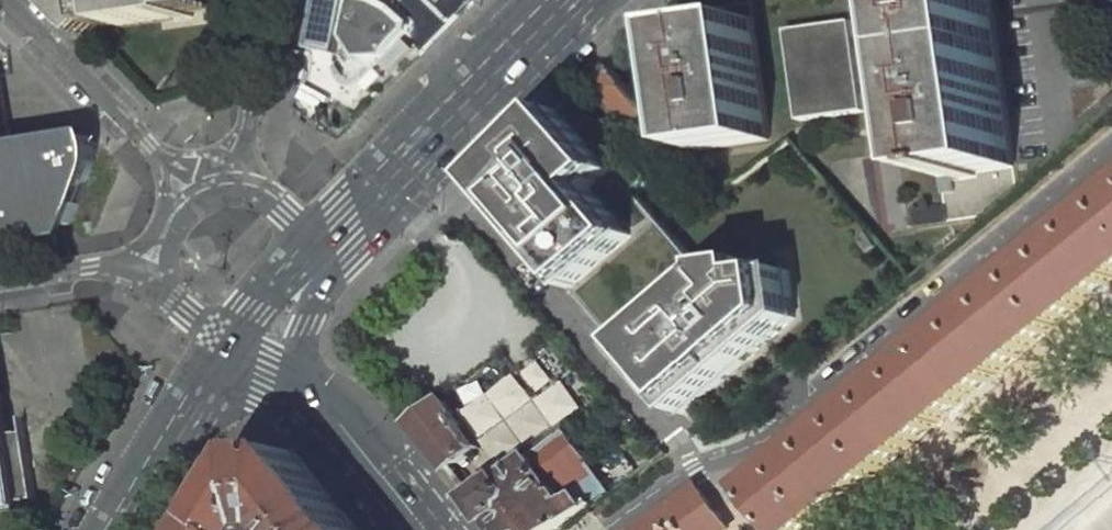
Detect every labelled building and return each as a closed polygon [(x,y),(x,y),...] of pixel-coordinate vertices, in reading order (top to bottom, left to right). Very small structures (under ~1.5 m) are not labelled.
[(125,16),(127,26),(127,27),(196,16),(195,14),(194,6),(209,3),(208,0),(58,0),(90,32),(92,30),(106,18),(125,16)] [(219,10),(217,0),(208,0),(209,3),(194,6),(195,14),(219,10)] [(334,51),(339,35),(346,3),(346,0),(317,0),(308,46),(334,51)] [(403,31),(404,23),(389,9),(373,1),(368,0),(348,0),(346,3),(339,35),(380,56),(403,31)] [(917,9),(929,90),(934,129),(943,189),(955,187),(954,180),(978,177),(977,172),(1015,167),(991,0),(916,0),(917,9)] [(92,30),(127,26),(125,16),(106,18),(92,30)] [(770,140),(753,18),(679,29),(696,151),(770,140)] [(866,111),(853,21),(787,30),(801,121),(866,111)] [(665,124),(612,65),(601,77),(590,88),(642,147),(665,124)] [(4,78),(0,79),(0,246),(34,241),(33,230),(67,226),(90,176),(93,159),(94,150),(94,146),(92,144),(92,143),(88,139),(85,137),(57,141),(58,151),(15,158),(10,121),(4,78)] [(619,339),(683,413),(767,342),(795,318),(790,271),(756,276),(755,265),(724,269),(712,269),(700,267),(640,193),(651,179),(631,156),(579,99),(491,189),(619,339)] [(747,487),(782,529),(807,529),(1111,280),(1111,187),(747,487)] [(544,351),(473,402),(492,429),(508,418),(528,446),(584,406),(544,351)] [(18,502),(7,435),(0,390),(0,505),(18,502)] [(479,448),(441,400),(411,421),(450,470),(453,468),(479,448)] [(570,430),(477,500),(495,525),(496,523),(501,529),(567,529),(618,495),(570,430)] [(7,435),(18,502),(37,499),(27,432),(7,435)] [(294,451),(262,454),(220,523),(233,529),(274,529),(293,528),(293,529),(358,529),(294,451)] [(698,487),(639,529),(725,529),(728,527),(698,487)] [(0,505),(0,529),(22,529),(18,502),(0,505)]
